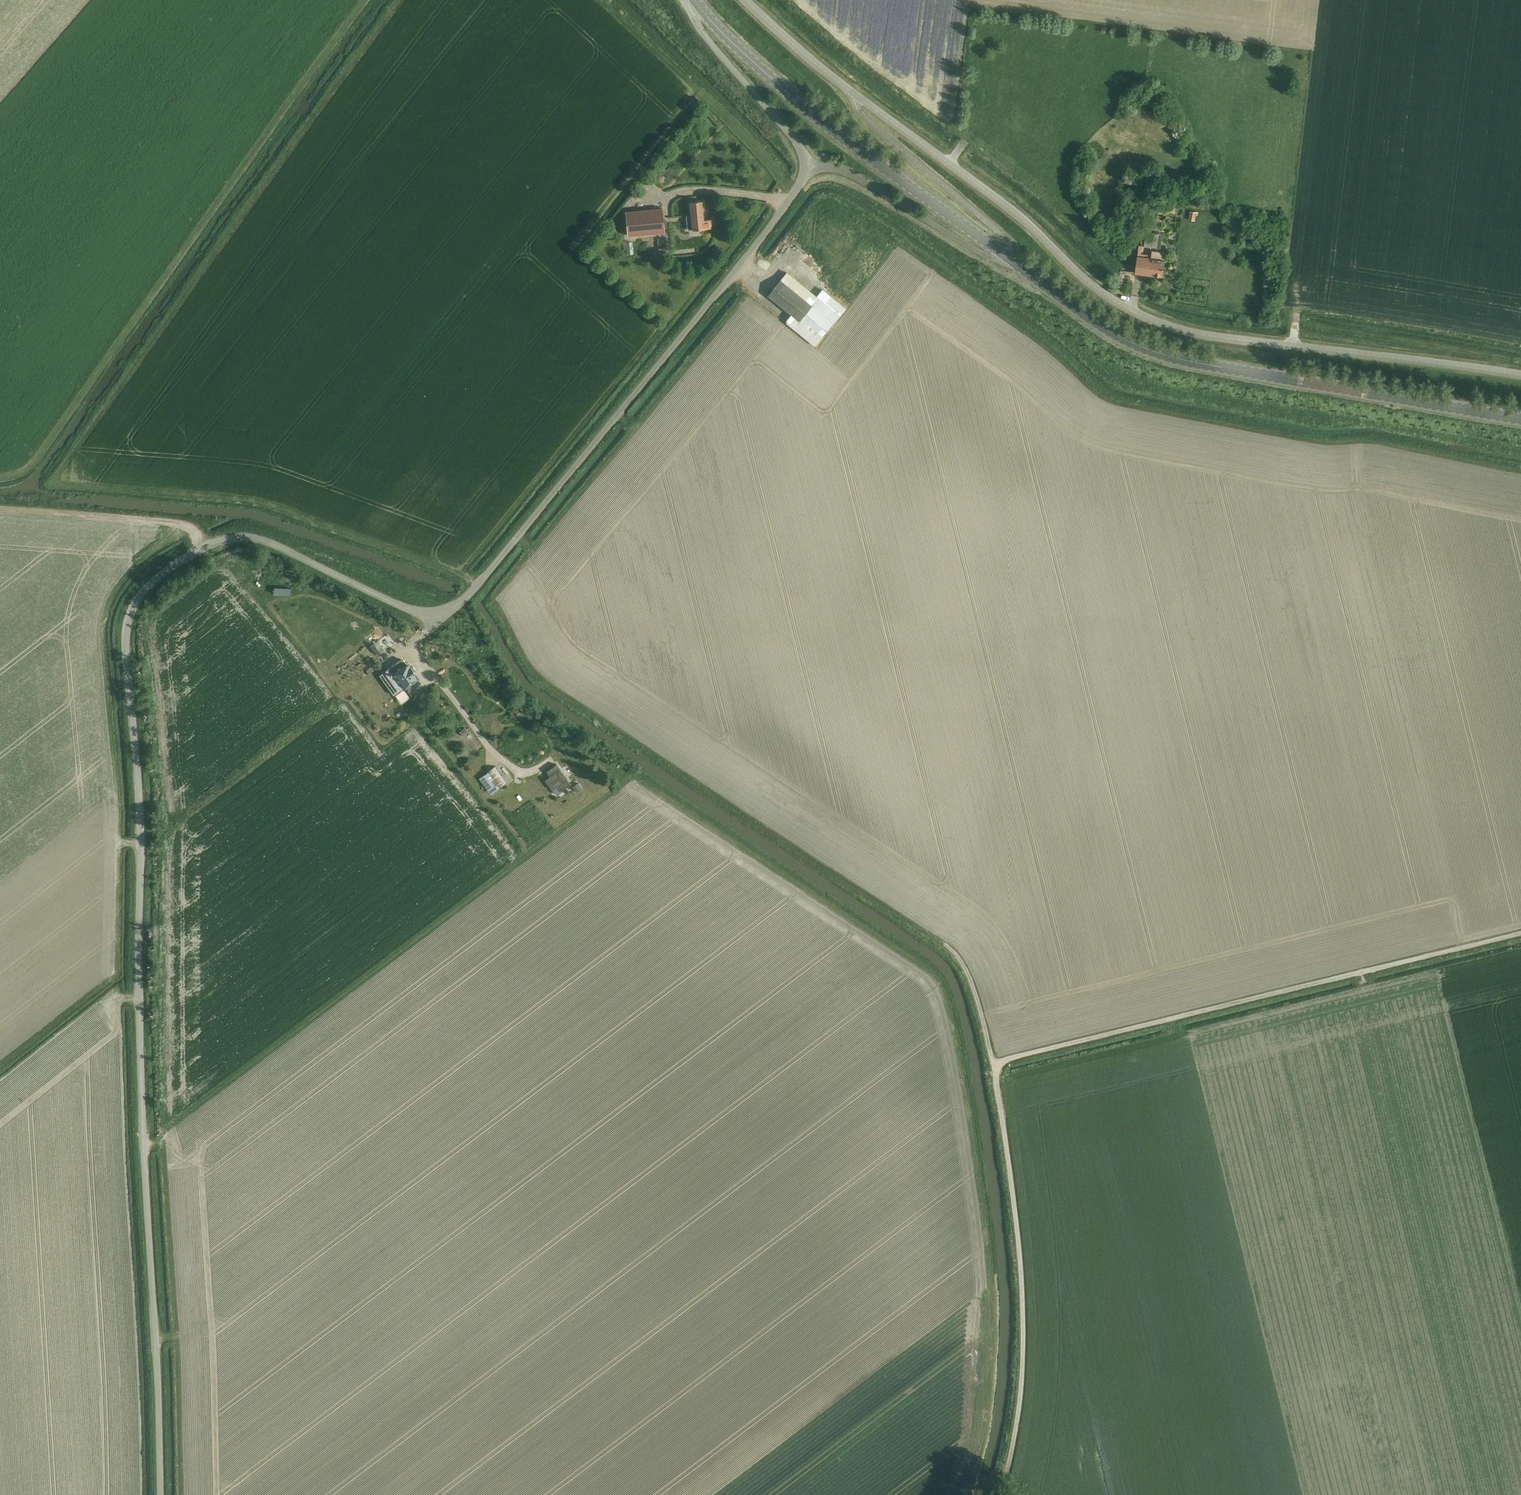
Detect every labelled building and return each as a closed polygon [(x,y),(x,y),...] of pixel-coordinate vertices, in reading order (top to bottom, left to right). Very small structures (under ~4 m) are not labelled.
[(691,215),(686,215),(688,230),(693,229),(711,228),(710,219),(703,220),(702,208),(701,200),(690,201),(691,209),(691,215)] [(1206,216),(1208,206),(1201,205),(1199,215),(1206,216)] [(628,235),(664,232),(662,208),(626,211),(628,235)] [(668,243),(669,250),(677,249),(676,242),(668,243)] [(659,257),(666,256),(665,247),(658,248),(659,257)] [(1163,276),(1165,259),(1166,252),(1154,251),(1153,258),(1138,256),(1136,272),(1163,276)] [(820,338),(833,323),(780,280),(768,295),(820,338)] [(383,680),(393,695),(404,687),(405,688),(417,679),(414,674),(415,673),(415,671),(415,669),(413,667),(411,667),(410,666),(409,667),(406,663),(406,664),(403,660),(401,659),(395,664),(395,663),(388,668),(391,673),(389,674),(390,675),(383,680)] [(508,782),(516,777),(506,761),(498,766),(508,782)] [(550,776),(545,780),(552,790),(557,786),(561,791),(571,784),(556,764),(546,771),(550,776)]
